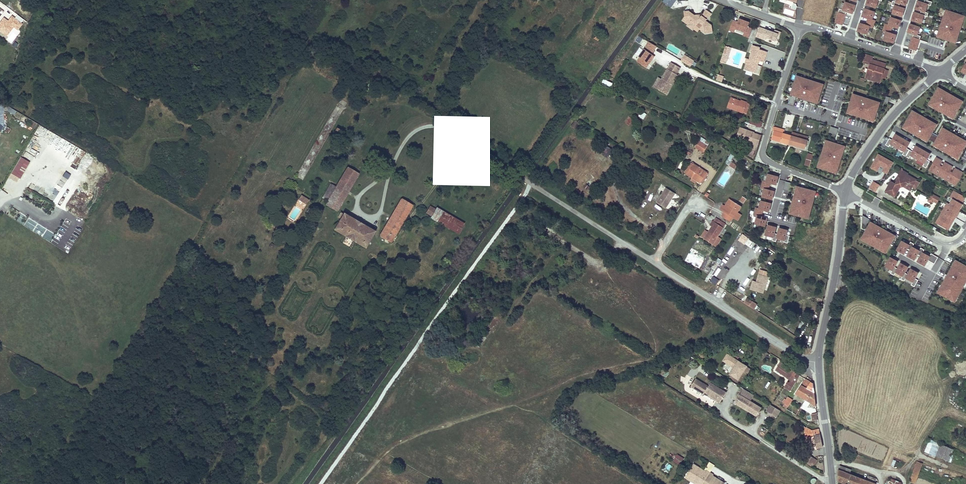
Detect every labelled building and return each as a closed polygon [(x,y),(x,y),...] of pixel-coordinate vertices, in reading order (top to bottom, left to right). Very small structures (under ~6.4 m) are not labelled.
[(663,3),(672,8),(677,0),(665,0),(663,3)] [(926,5),(929,6),(931,2),(924,0),(923,0),(922,3),(916,1),(914,9),(920,11),(924,12),(926,5)] [(893,6),(891,13),(901,17),(903,9),(897,7),(898,4),(895,2),(891,1),(890,5),(893,6)] [(851,13),(854,5),(844,2),(841,10),(838,9),(837,13),(844,15),(845,11),(851,13)] [(714,24),(708,21),(713,13),(707,9),(702,17),(701,16),(696,16),(694,14),(687,10),(683,12),(684,16),(687,18),(686,19),(690,22),(689,23),(695,27),(697,25),(700,27),(700,28),(706,31),(713,31),(714,24)] [(871,19),(873,12),(863,9),(861,17),(867,19),(866,22),(873,24),(874,21),(871,19)] [(913,12),(910,20),(920,24),(922,16),(926,17),(927,13),(924,12),(920,11),(919,14),(913,12)] [(945,16),(943,16),(938,31),(939,32),(938,37),(953,42),(955,36),(956,37),(959,30),(961,22),(960,21),(961,16),(946,11),(945,16)] [(837,13),(834,22),(841,25),(844,15),(837,13)] [(16,16),(14,19),(11,17),(7,22),(3,18),(0,22),(0,31),(6,35),(13,26),(17,29),(21,24),(20,23),(22,20),(16,16)] [(700,28),(700,27),(697,25),(695,27),(689,23),(690,22),(686,19),(687,18),(684,16),(682,20),(698,31),(700,28)] [(884,24),(883,27),(890,30),(891,26),(897,28),(899,21),(890,17),(887,25),(884,24)] [(732,20),(729,30),(734,31),(735,28),(744,31),(743,34),(749,37),(752,28),(748,26),(749,22),(738,18),(737,21),(732,20)] [(866,34),(868,26),(872,28),(873,24),(866,22),(865,25),(859,23),(856,31),(866,34)] [(916,35),(919,28),(909,24),(906,32),(912,34),(911,38),(918,40),(919,36),(916,35)] [(774,32),(760,27),(756,37),(766,40),(766,38),(775,41),(777,38),(778,38),(781,32),(774,30),(774,32)] [(885,32),(882,40),(892,43),(895,35),(889,33),(890,30),(883,27),(882,31),(885,32)] [(915,50),(918,40),(911,38),(908,48),(915,50)] [(648,42),(644,49),(638,57),(639,58),(637,62),(645,68),(654,56),(652,55),(657,47),(648,42)] [(727,44),(722,60),(727,62),(732,46),(727,44)] [(747,64),(745,70),(756,74),(759,65),(757,64),(758,61),(764,63),(768,52),(760,50),(761,48),(753,45),(751,53),(752,53),(750,60),(748,65),(747,64)] [(874,57),(865,54),(862,63),(868,65),(870,59),(873,60),(874,57)] [(686,64),(691,67),(694,61),(689,59),(686,64)] [(873,60),(870,59),(868,65),(870,65),(866,79),(877,81),(879,73),(882,74),(884,69),(882,68),(884,63),(873,60)] [(756,74),(761,75),(764,63),(758,61),(757,64),(759,65),(756,74)] [(657,78),(652,87),(665,94),(670,84),(672,85),(677,75),(676,74),(680,68),(671,62),(661,80),(657,78)] [(801,80),(796,78),(788,104),(793,106),(796,96),(812,101),(812,100),(817,101),(822,87),(817,85),(818,83),(802,78),(801,80)] [(953,118),(960,104),(956,101),(957,100),(942,92),(941,93),(937,90),(929,104),(934,107),(933,108),(947,116),(948,115),(953,118)] [(858,98),(853,96),(848,111),(853,113),(852,115),(868,120),(869,118),(874,120),(879,105),(873,103),(874,102),(858,96),(858,98)] [(740,101),(731,98),(727,107),(743,113),(747,103),(741,100),(740,101)] [(638,116),(644,119),(647,114),(641,111),(638,116)] [(903,127),(908,130),(907,131),(921,139),(922,138),(927,141),(927,140),(934,144),(939,147),(938,149),(952,157),(953,156),(958,158),(965,144),(961,142),(961,140),(947,132),(946,134),(941,131),(937,139),(930,135),(935,127),(930,124),(931,123),(916,115),(915,116),(911,114),(903,127)] [(750,124),(761,127),(763,121),(751,118),(750,124)] [(836,135),(838,129),(830,127),(828,133),(836,135)] [(760,135),(739,128),(736,137),(751,142),(756,144),(757,144),(760,135)] [(791,136),(775,131),(772,139),(805,149),(807,140),(806,140),(797,137),(791,136)] [(897,149),(902,140),(895,136),(892,141),(888,140),(885,146),(888,148),(890,145),(897,149)] [(710,143),(701,137),(699,140),(708,146),(710,143)] [(699,140),(695,147),(704,152),(708,146),(699,140)] [(906,149),(909,144),(902,140),(897,149),(904,153),(902,156),(905,158),(909,151),(906,149)] [(837,168),(842,152),(841,151),(842,146),(828,142),(826,147),(824,146),(819,162),(821,162),(819,168),(834,172),(836,167),(837,168)] [(608,145),(602,154),(608,158),(614,149),(608,145)] [(917,160),(922,151),(915,147),(912,153),(909,151),(905,158),(908,160),(910,157),(917,160)] [(926,161),(929,155),(922,151),(917,160),(924,164),(922,167),(925,169),(929,162),(926,161)] [(808,154),(805,165),(809,166),(813,155),(808,154)] [(893,163),(878,154),(871,168),(877,171),(880,166),(884,168),(883,171),(887,174),(893,163)] [(18,183),(29,163),(20,158),(9,178),(18,183)] [(941,178),(948,166),(944,164),(941,169),(938,168),(940,165),(938,164),(940,161),(935,159),(930,169),(935,172),(934,174),(941,178)] [(706,172),(691,163),(685,173),(692,178),(697,181),(700,183),(700,182),(706,172)] [(955,185),(962,174),(956,170),(953,176),(948,174),(952,168),(948,166),(941,178),(948,182),(949,181),(955,185)] [(326,205),(337,211),(358,174),(348,167),(336,187),(331,184),(323,198),(328,201),(326,205)] [(587,170),(583,177),(590,182),(594,175),(587,170)] [(891,182),(889,185),(883,182),(879,189),(896,198),(901,188),(903,187),(911,190),(913,187),(917,189),(920,181),(908,174),(908,173),(903,170),(897,181),(895,184),(891,182)] [(702,183),(708,173),(706,172),(700,182),(702,183)] [(776,184),(778,176),(768,174),(766,181),(763,180),(762,184),(769,186),(770,183),(776,184)] [(880,185),(873,181),(869,189),(876,192),(880,185)] [(772,199),(774,191),(768,189),(769,186),(762,184),(761,188),(764,189),(762,196),(772,199)] [(809,213),(814,197),(812,196),(813,191),(798,187),(797,192),(795,192),(791,208),(793,208),(791,213),(806,217),(808,212),(809,213)] [(666,188),(657,202),(666,208),(675,193),(666,188)] [(949,231),(963,205),(961,204),(965,198),(953,192),(950,198),(953,199),(949,205),(947,203),(936,224),(949,231)] [(936,203),(939,198),(930,193),(926,201),(932,204),(933,202),(936,203)] [(309,200),(301,195),(299,199),(306,204),(309,200)] [(402,199),(380,236),(391,242),(412,205),(402,199)] [(725,212),(722,216),(730,221),(733,217),(736,211),(740,206),(729,200),(725,206),(722,210),(725,212)] [(771,203),(761,200),(759,208),(756,207),(755,211),(762,213),(763,210),(769,211),(771,203)] [(653,210),(660,214),(664,207),(657,203),(653,210)] [(435,210),(430,207),(427,213),(431,216),(435,210)] [(444,225),(458,234),(464,224),(436,208),(435,210),(431,216),(430,218),(444,225)] [(736,211),(733,217),(738,220),(742,215),(736,211)] [(762,213),(755,211),(754,214),(757,215),(755,223),(765,226),(767,218),(761,216),(762,213)] [(355,241),(365,247),(374,231),(362,225),(362,224),(356,220),(355,221),(344,213),(343,214),(340,212),(338,217),(341,219),(335,229),(345,235),(344,236),(355,242),(355,241)] [(708,232),(704,238),(713,244),(714,242),(718,244),(721,239),(718,236),(726,224),(716,217),(714,221),(712,221),(709,225),(712,226),(708,232)] [(776,227),(768,224),(765,235),(773,237),(772,240),(776,241),(777,238),(776,238),(778,234),(774,233),(776,227)] [(874,228),(869,225),(862,239),(866,242),(865,243),(868,245),(877,249),(880,251),(881,250),(886,252),(893,238),(888,236),(889,234),(875,226),(874,228)] [(789,235),(786,234),(787,230),(779,228),(778,234),(776,238),(777,238),(784,240),(784,242),(787,243),(789,235)] [(742,235),(738,240),(745,245),(748,239),(742,235)] [(910,251),(911,248),(912,248),(913,245),(910,243),(908,246),(901,242),(896,251),(904,255),(907,250),(910,251)] [(920,257),(922,253),(922,254),(924,251),(920,249),(919,252),(912,248),(911,248),(910,251),(906,257),(914,261),(917,255),(920,257)] [(934,265),(937,258),(931,254),(929,257),(922,254),(922,253),(920,257),(917,262),(924,267),(927,261),(934,265)] [(890,258),(885,267),(892,271),(890,274),(894,276),(895,273),(897,270),(894,268),(897,262),(890,258)] [(939,294),(953,302),(955,297),(957,298),(962,288),(965,282),(965,281),(965,267),(957,262),(954,267),(952,266),(951,269),(947,276),(944,281),(943,283),(940,288),(942,289),(939,294)] [(895,273),(902,277),(900,280),(904,282),(906,279),(905,279),(907,275),(904,274),(907,268),(900,264),(897,270),(895,273)] [(768,272),(760,270),(756,282),(753,281),(750,290),(763,294),(768,277),(767,277),(768,272)] [(905,279),(906,279),(912,283),(911,286),(914,288),(918,281),(915,279),(918,274),(910,270),(907,275),(905,279)] [(744,286),(748,279),(742,275),(738,282),(744,286)] [(747,298),(744,303),(754,309),(757,305),(747,298)] [(747,366),(728,354),(724,361),(735,368),(731,374),(739,379),(747,366)] [(789,379),(784,386),(790,390),(801,374),(798,371),(796,373),(788,367),(789,365),(781,360),(775,370),(789,379)] [(805,378),(801,384),(806,387),(814,392),(813,383),(809,381),(805,378)] [(696,380),(692,388),(704,394),(705,392),(711,395),(719,400),(718,401),(722,403),(728,392),(711,383),(709,387),(696,380)] [(801,384),(795,394),(815,406),(814,392),(806,387),(801,384)] [(763,407),(741,394),(736,402),(758,415),(763,407)] [(782,402),(788,406),(793,400),(788,397),(786,400),(785,399),(782,402)] [(782,411),(771,404),(767,411),(777,417),(782,411)] [(819,429),(813,430),(814,435),(815,438),(821,438),(819,429)] [(954,450),(941,445),(937,456),(949,461),(954,450)] [(680,464),(684,458),(677,453),(673,460),(680,464)] [(803,462),(810,466),(814,460),(807,456),(803,462)] [(917,461),(909,483),(915,483),(923,463),(917,461)] [(713,475),(713,474),(706,470),(705,471),(693,464),(687,473),(692,476),(690,479),(697,483),(698,482),(702,483),(723,483),(724,482),(713,475)] [(840,465),(838,471),(838,480),(847,483),(875,483),(876,482),(868,478),(866,481),(850,474),(851,470),(840,465)] [(687,473),(685,477),(696,483),(702,483),(698,482),(697,483),(690,479),(692,476),(687,473)]
